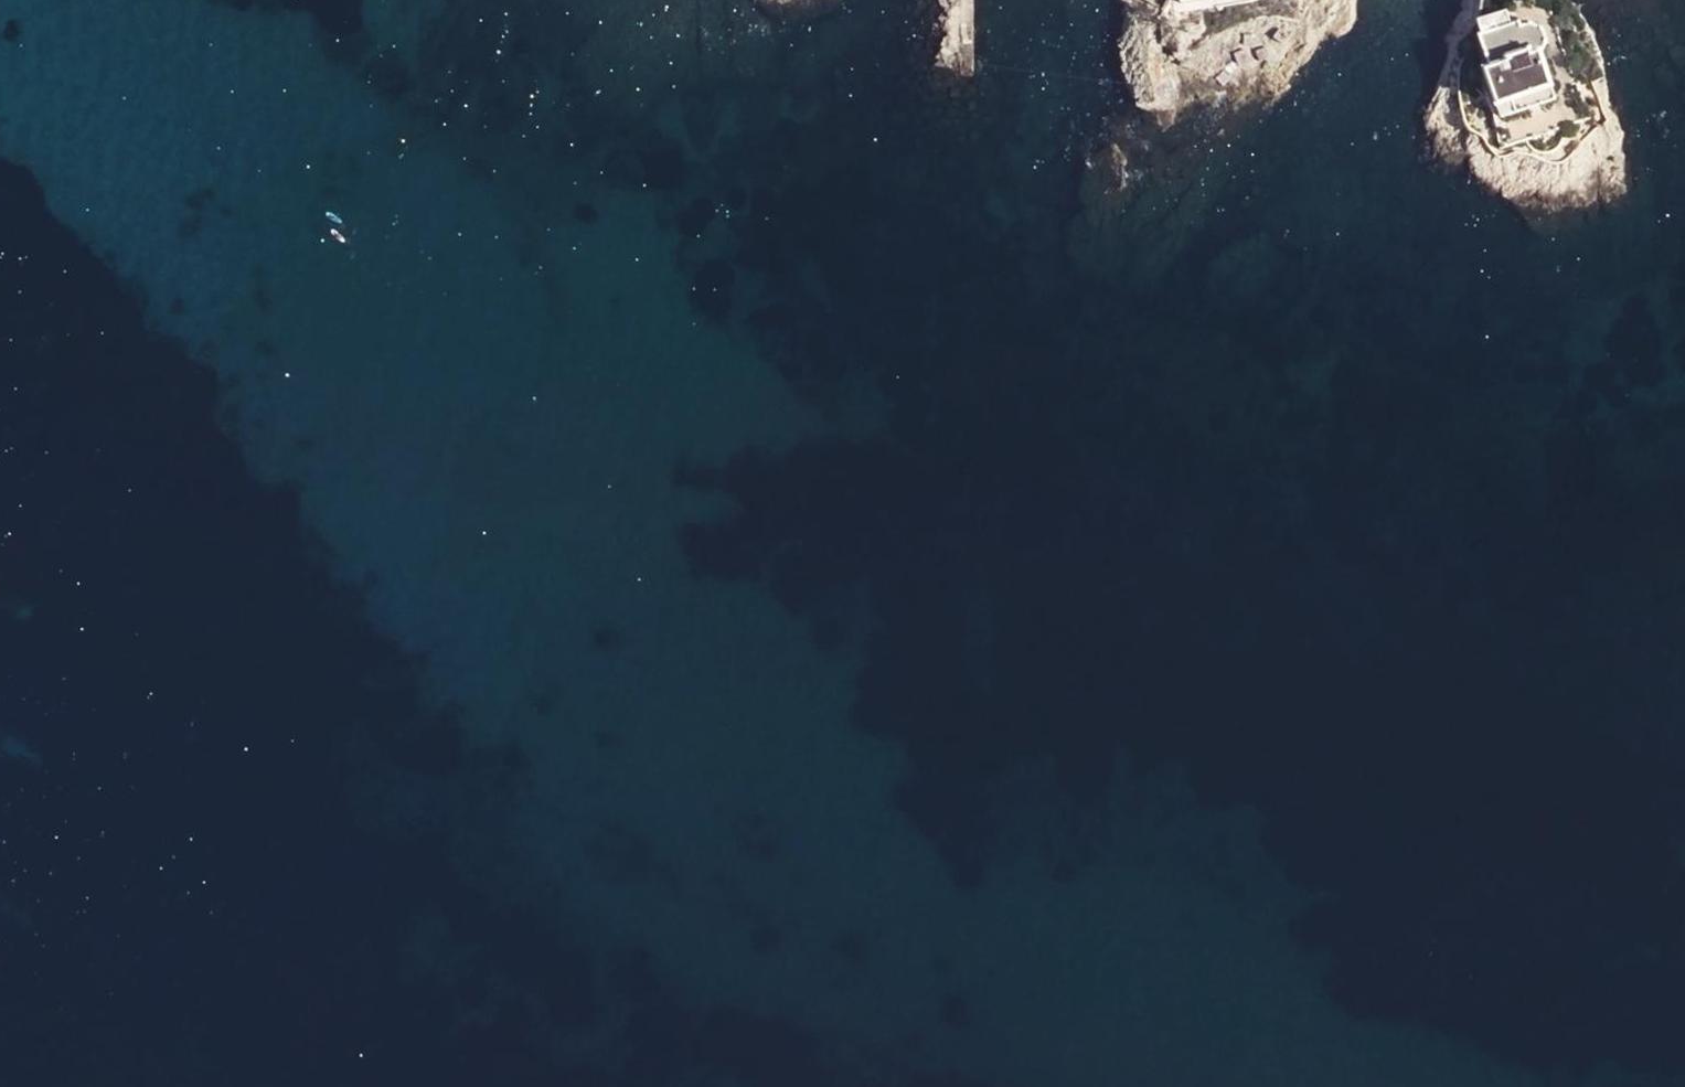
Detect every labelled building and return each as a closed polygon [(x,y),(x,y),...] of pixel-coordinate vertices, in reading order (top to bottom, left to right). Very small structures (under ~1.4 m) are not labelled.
[(1136,0),(1153,9),(1157,0),(1136,0)] [(1184,8),(1232,0),(1183,0),(1184,8)] [(1496,19),(1478,24),(1483,37),(1499,31),(1496,19)] [(1483,37),(1480,38),(1491,71),(1487,72),(1497,102),(1499,108),(1552,90),(1541,58),(1548,44),(1543,32),(1531,27),(1522,28),(1521,25),(1507,29),(1499,31),(1483,37)] [(1556,102),(1552,90),(1499,108),(1502,120),(1556,102)]
